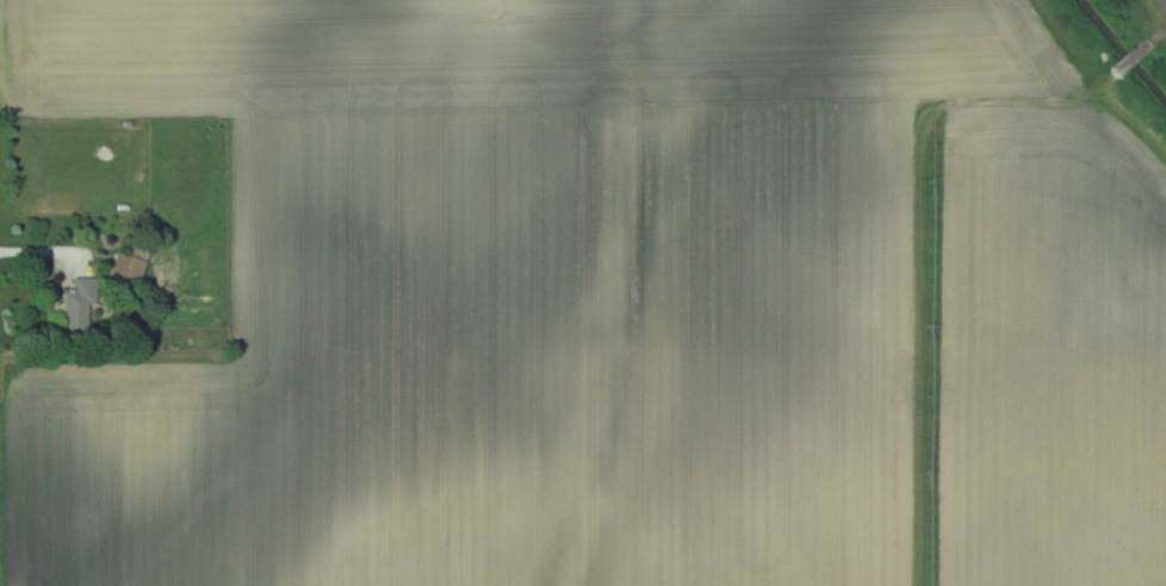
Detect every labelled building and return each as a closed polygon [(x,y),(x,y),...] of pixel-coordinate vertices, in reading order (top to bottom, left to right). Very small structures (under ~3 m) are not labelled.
[(146,280),(152,262),(124,253),(118,270),(146,280)] [(68,291),(68,327),(99,327),(99,278),(78,278),(78,291),(68,291)]
